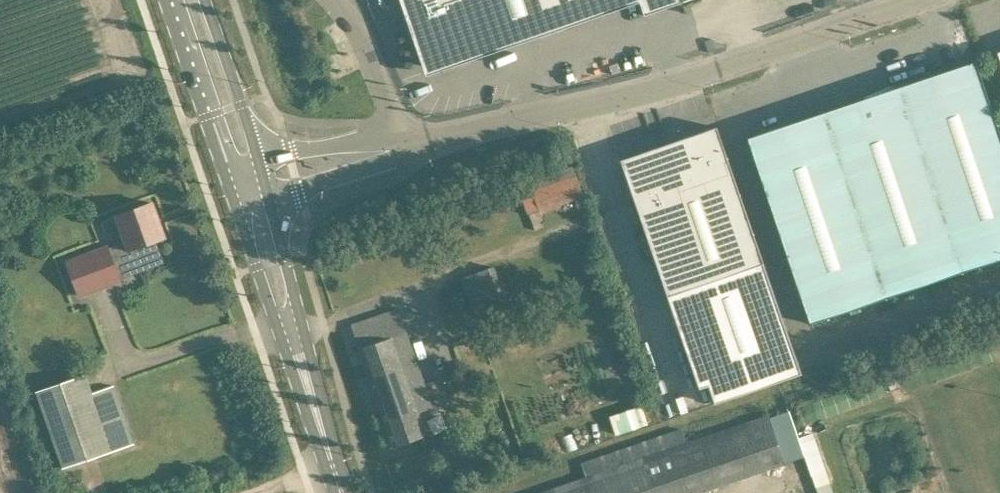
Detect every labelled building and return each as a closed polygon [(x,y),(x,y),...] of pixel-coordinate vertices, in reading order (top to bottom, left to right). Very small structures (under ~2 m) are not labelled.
[(430,67),(625,0),(407,0),(430,67)] [(683,0),(639,0),(644,15),(684,1),(683,0)] [(999,259),(999,133),(976,61),(747,138),(810,323),(999,259)] [(715,402),(801,372),(717,127),(677,140),(679,144),(626,162),(638,196),(633,198),(667,296),(699,387),(708,384),(715,402)] [(540,212),(582,197),(572,166),(546,176),(546,174),(528,181),(532,193),(533,193),(540,212)] [(120,280),(116,268),(133,261),(136,269),(138,268),(139,270),(160,262),(159,260),(162,259),(155,241),(165,237),(152,202),(117,215),(127,242),(109,248),(108,247),(67,262),(79,295),(120,280)] [(467,273),(471,292),(500,287),(496,267),(467,273)] [(394,446),(427,435),(419,413),(433,408),(398,309),(352,325),(360,348),(394,446)] [(86,374),(36,392),(63,469),(135,444),(114,386),(93,393),(86,374)] [(669,448),(685,492),(695,492),(782,463),(765,414),(669,448)] [(573,481),(577,492),(685,492),(669,448),(573,481)] [(540,492),(577,492),(573,481),(540,492)]
